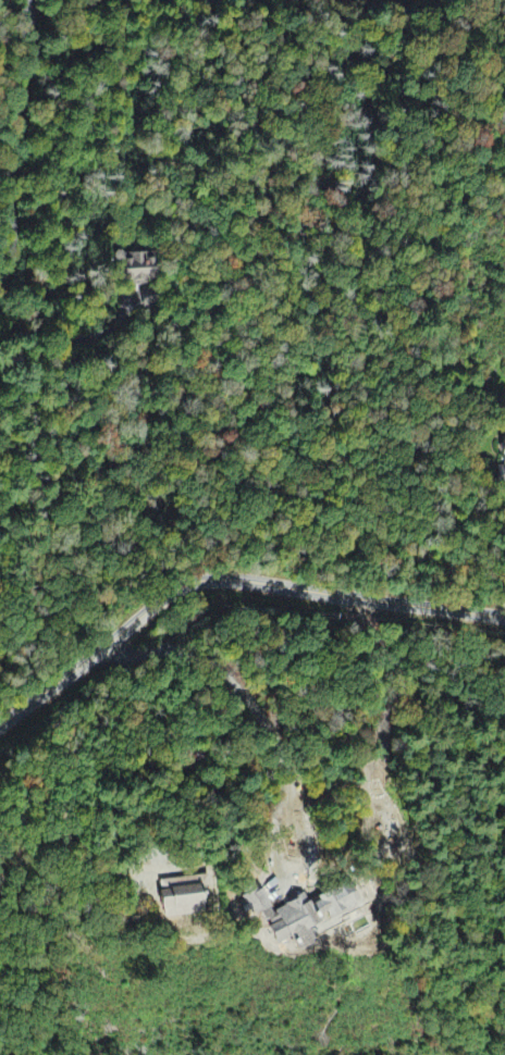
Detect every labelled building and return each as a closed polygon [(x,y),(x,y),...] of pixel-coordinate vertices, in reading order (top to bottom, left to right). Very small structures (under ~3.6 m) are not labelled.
[(153,255),(114,256),(115,273),(124,272),(124,288),(154,287),(153,255)] [(502,443),(503,468),(497,468),(497,483),(504,483),(504,443),(502,443)] [(277,945),(330,929),(328,923),(362,913),(355,890),(297,909),(296,908),(279,914),(283,926),(272,930),(277,945)]
